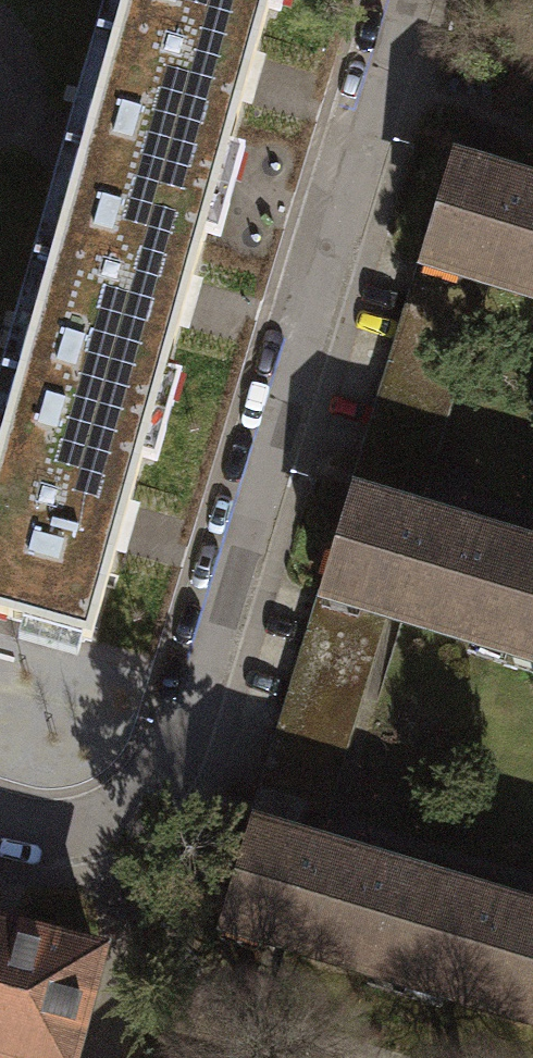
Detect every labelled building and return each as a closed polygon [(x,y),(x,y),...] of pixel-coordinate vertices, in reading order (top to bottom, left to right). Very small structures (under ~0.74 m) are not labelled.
[(72,106),(237,148),(278,0),(101,0),(72,106)] [(450,153),(416,261),(486,282),(532,297),(532,179),(450,153)] [(53,175),(0,375),(0,387),(157,432),(217,218),(53,175)] [(486,282),(416,261),(346,493),(422,514),(486,282)] [(0,387),(0,607),(101,635),(157,432),(0,387)] [(346,493),(318,595),(319,595),(389,616),(532,660),(532,546),(422,514),(346,493)] [(389,616),(319,595),(252,822),(320,842),(389,616)] [(372,750),(421,763),(438,697),(389,684),(372,750)] [(252,822),(220,922),(532,1019),(532,907),(320,842),(252,822)] [(0,932),(0,1054),(15,1057),(60,1057),(88,956),(0,932)]
